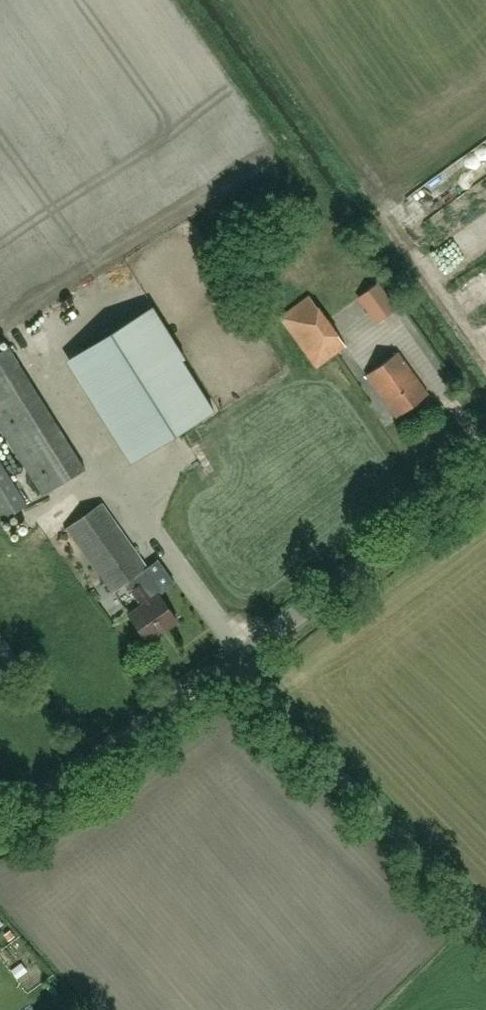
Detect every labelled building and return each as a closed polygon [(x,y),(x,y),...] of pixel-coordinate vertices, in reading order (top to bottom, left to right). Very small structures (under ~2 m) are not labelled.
[(397,309),(378,283),(359,297),(377,323),(397,309)] [(316,368),(346,346),(309,295),(279,316),(316,368)] [(214,411),(183,360),(186,358),(153,306),(150,307),(82,349),(146,453),(214,411)] [(85,468),(8,345),(0,351),(0,427),(43,495),(85,468)] [(397,417),(429,393),(398,351),(366,375),(397,417)] [(0,461),(0,513),(4,519),(27,505),(0,461)] [(101,502),(80,517),(67,527),(113,592),(127,582),(142,604),(128,613),(148,641),(177,620),(158,592),(153,595),(138,574),(147,568),(101,502)] [(20,661),(0,634),(0,675),(20,661)]
